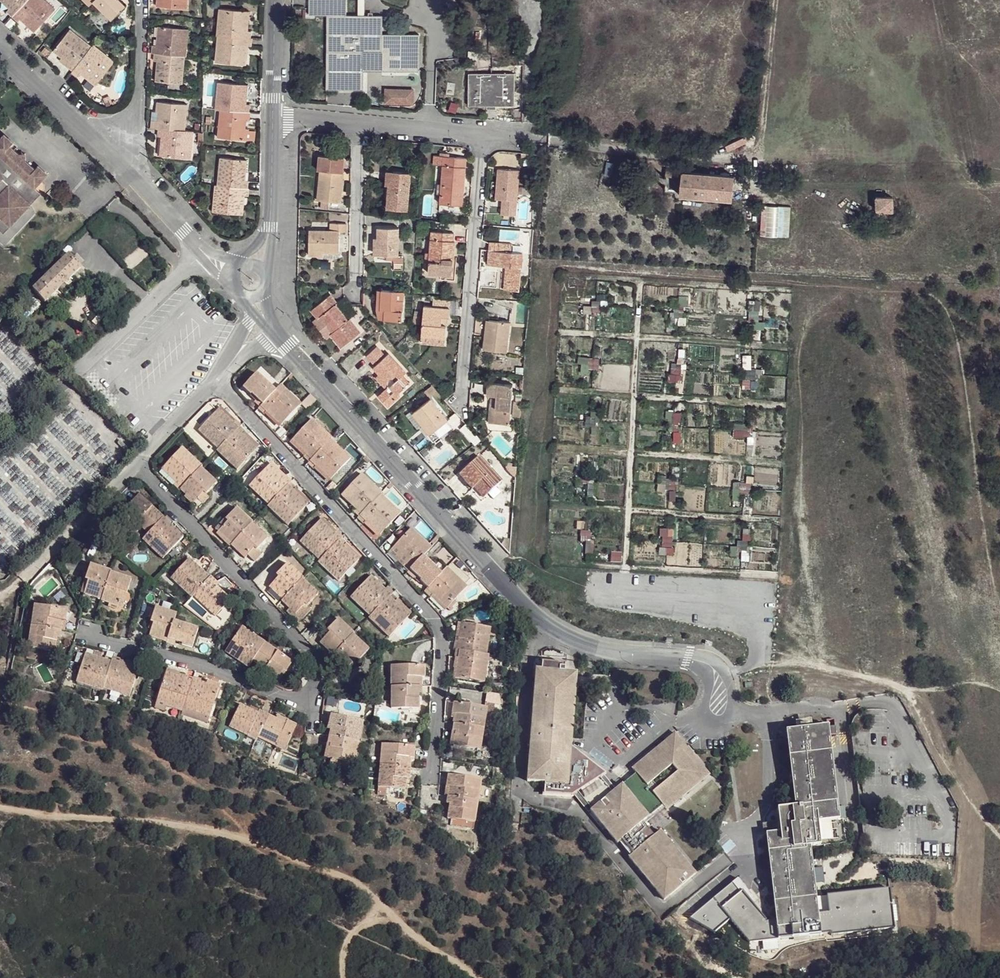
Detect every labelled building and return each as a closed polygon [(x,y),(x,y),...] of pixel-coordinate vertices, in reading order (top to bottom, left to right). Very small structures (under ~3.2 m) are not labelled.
[(9,8),(11,6),(5,0),(4,0),(2,2),(9,8)] [(11,6),(9,8),(7,11),(12,16),(27,0),(5,0),(11,6)] [(12,16),(18,21),(20,19),(22,16),(29,22),(27,24),(34,31),(55,9),(45,0),(27,0),(12,16)] [(93,2),(112,20),(126,5),(121,0),(118,0),(95,0),(93,2)] [(156,6),(187,9),(188,0),(157,0),(156,6)] [(309,15),(327,15),(346,15),(346,0),(309,0),(309,15)] [(219,9),(217,35),(218,35),(251,38),(252,31),(248,31),(247,31),(245,30),(246,22),(248,22),(250,12),(219,9)] [(327,15),(327,89),(337,89),(337,84),(353,84),(353,89),(364,90),(364,71),(364,53),(382,53),(382,71),(419,72),(419,62),(414,62),(414,44),(419,44),(419,35),(382,35),(382,16),(364,16),(358,16),(346,15),(327,15)] [(20,19),(27,24),(29,22),(22,16),(20,19)] [(153,46),(152,53),(155,53),(185,56),(186,56),(189,30),(158,27),(157,37),(160,37),(159,46),(156,46),(153,46)] [(70,29),(53,51),(62,58),(63,55),(70,61),(66,65),(73,70),(91,47),(70,29)] [(218,35),(216,62),(246,65),(247,55),(244,54),(245,46),(248,46),(251,46),(252,39),(251,38),(218,35)] [(73,70),(71,73),(77,78),(81,73),(82,71),(89,77),(88,79),(96,86),(114,62),(93,45),(91,47),(73,70)] [(41,52),(46,56),(50,51),(45,48),(41,52)] [(156,70),(155,81),(182,84),(185,56),(155,53),(154,60),(157,61),(160,61),(159,70),(156,70)] [(364,53),(364,71),(382,71),(382,53),(364,53)] [(62,58),(60,60),(66,65),(70,61),(63,55),(62,58)] [(469,74),(468,106),(487,106),(487,101),(495,101),(495,106),(514,106),(514,74),(469,74)] [(218,82),(215,109),(220,110),(249,112),(250,105),(246,104),(243,104),(244,95),(247,95),(248,85),(218,82)] [(399,108),(399,109),(411,98),(418,98),(400,86),(399,85),(387,96),(380,96),(399,108)] [(151,120),(151,128),(159,129),(185,131),(187,104),(157,102),(156,112),(159,112),(158,121),(151,120)] [(220,110),(218,137),(248,140),(249,131),(249,129),(245,128),(246,119),(250,119),(250,112),(249,112),(220,110)] [(161,145),(160,155),(190,158),(193,132),(185,131),(159,129),(158,136),(162,136),(165,137),(164,146),(161,145)] [(248,140),(255,141),(256,131),(249,131),(248,140)] [(9,227),(29,205),(25,202),(36,190),(34,189),(44,178),(43,172),(37,166),(34,169),(9,146),(13,142),(8,138),(0,138),(0,218),(9,227)] [(443,165),(443,156),(434,155),(434,163),(435,165),(443,165)] [(320,170),(319,174),(343,176),(343,173),(344,158),(321,156),(320,170)] [(464,190),(466,158),(443,156),(443,165),(440,203),(463,205),(464,194),(461,194),(461,189),(464,190)] [(220,157),(217,185),(248,188),(249,181),(245,180),(242,180),(243,171),(246,172),(247,160),(220,157)] [(498,169),(496,189),(518,192),(519,171),(498,169)] [(388,185),(386,208),(408,210),(411,173),(393,171),(392,185),(388,185)] [(682,172),(679,195),(732,199),(734,177),(682,172)] [(319,174),(317,200),(321,201),(329,201),(340,202),(341,194),(340,194),(341,180),(342,181),(343,176),(319,174)] [(215,185),(212,212),(243,215),(244,204),(241,204),(242,195),(245,196),(248,196),(249,188),(248,188),(217,185),(215,185)] [(502,207),(501,215),(515,216),(518,192),(496,189),(495,199),(502,200),(508,200),(507,207),(502,207)] [(36,190),(25,202),(29,205),(40,193),(36,190)] [(876,197),(876,210),(893,211),(893,197),(876,197)] [(493,200),(492,212),(499,213),(500,201),(493,200)] [(321,201),(320,208),(328,209),(329,201),(321,201)] [(2,235),(9,227),(0,218),(0,233),(2,235)] [(88,229),(94,235),(105,224),(99,218),(88,229)] [(309,230),(309,252),(323,252),(339,252),(339,232),(346,232),(346,224),(331,223),(331,231),(309,230)] [(377,238),(378,255),(387,255),(398,255),(399,228),(377,228),(377,238)] [(431,231),(429,273),(450,275),(451,260),(453,260),(455,233),(431,231)] [(489,243),(488,262),(521,265),(522,253),(519,253),(519,247),(515,247),(515,244),(489,243)] [(70,255),(33,290),(45,303),(82,268),(70,255)] [(519,291),(521,265),(488,262),(488,265),(505,266),(509,266),(507,289),(519,291)] [(385,310),(384,319),(402,321),(403,291),(381,290),(380,310),(385,310)] [(311,310),(318,318),(315,320),(323,330),(328,326),(343,314),(335,304),(337,303),(330,295),(311,310)] [(435,299),(435,307),(450,308),(450,300),(435,299)] [(750,321),(759,321),(759,301),(750,301),(750,321)] [(424,306),(421,334),(445,337),(446,325),(441,325),(441,316),(447,317),(449,317),(450,308),(435,307),(424,306)] [(380,310),(376,310),(378,319),(384,319),(385,310),(380,310)] [(323,330),(328,336),(331,334),(341,347),(360,332),(350,319),(348,321),(343,314),(328,326),(323,330)] [(478,319),(475,332),(481,334),(484,320),(478,319)] [(485,334),(483,350),(506,352),(510,323),(491,321),(489,335),(485,334)] [(421,334),(421,344),(444,346),(445,337),(421,334)] [(377,346),(367,356),(375,366),(373,368),(379,374),(382,377),(398,364),(389,354),(386,356),(377,346)] [(398,364),(382,377),(390,386),(386,389),(378,396),(388,406),(399,397),(397,394),(406,386),(399,378),(403,375),(406,372),(398,364)] [(256,373),(243,388),(251,395),(252,394),(257,399),(255,401),(254,402),(260,407),(275,391),(256,373)] [(399,378),(406,386),(410,382),(403,375),(399,378)] [(382,377),(377,380),(386,389),(390,386),(382,377)] [(496,395),(494,423),(509,424),(512,385),(488,383),(487,395),(490,395),(496,395)] [(275,391),(260,407),(258,409),(264,415),(264,414),(266,412),(280,426),(301,404),(281,385),(275,391)] [(490,395),(488,423),(494,423),(496,395),(490,395)] [(418,405),(412,411),(423,425),(429,434),(428,435),(433,442),(452,427),(447,419),(430,399),(420,407),(418,405)] [(521,402),(513,402),(512,416),(520,417),(521,402)] [(235,420),(221,406),(218,409),(233,422),(235,420)] [(218,409),(198,430),(218,449),(239,427),(241,425),(235,420),(233,422),(218,409)] [(406,415),(417,429),(423,425),(412,411),(406,415)] [(264,414),(278,428),(280,426),(266,412),(264,414)] [(312,419),(291,441),(306,454),(304,457),(303,457),(309,462),(330,440),(332,438),(312,419)] [(752,436),(752,424),(734,425),(734,437),(752,436)] [(239,427),(218,449),(216,451),(237,470),(257,448),(242,434),(244,432),(245,432),(239,427)] [(259,446),(244,432),(242,434),(257,448),(259,446)] [(330,440),(309,462),(308,464),(313,469),(314,469),(315,467),(330,480),(351,459),(330,440)] [(119,441),(117,444),(126,452),(128,450),(119,441)] [(289,443),(304,457),(306,454),(291,441),(289,443)] [(182,448),(161,469),(176,483),(174,485),(179,490),(180,490),(200,468),(202,467),(182,448)] [(479,457),(459,475),(472,489),(474,488),(482,480),(492,490),(502,481),(479,457)] [(269,464),(284,478),(286,476),(271,462),(269,464)] [(269,464),(248,487),(268,505),(290,483),(292,481),(286,475),(286,476),(284,478),(269,464)] [(314,469),(328,482),(330,480),(315,467),(314,469)] [(200,468),(180,490),(186,495),(194,502),(197,499),(203,493),(205,495),(217,483),(200,468)] [(362,473),(341,496),(355,509),(353,511),(359,517),(380,494),(382,493),(362,473)] [(474,488),(483,499),(492,490),(482,480),(474,488)] [(290,483),(268,505),(267,506),(288,526),(308,504),(294,490),(295,488),(296,488),(290,483)] [(295,488),(294,490),(308,504),(310,502),(295,488)] [(203,493),(197,499),(202,505),(209,498),(205,495),(203,493)] [(380,494),(359,517),(357,518),(363,524),(364,524),(365,521),(380,535),(400,513),(380,494)] [(130,508),(125,513),(148,534),(163,518),(139,495),(130,503),(132,505),(130,508)] [(192,504),(194,502),(186,495),(184,497),(192,504)] [(406,507),(413,514),(415,510),(409,504),(406,507)] [(236,508),(225,520),(227,522),(218,532),(232,545),(251,524),(252,523),(236,508)] [(163,518),(148,534),(142,540),(163,559),(181,540),(184,538),(169,524),(171,522),(164,516),(163,518)] [(215,528),(218,532),(227,522),(225,520),(224,518),(215,528)] [(320,520),(334,534),(337,532),(322,518),(320,520)] [(320,520),(299,542),(319,560),(340,538),(342,536),(337,532),(334,534),(320,520)] [(364,524),(378,537),(380,535),(365,521),(364,524)] [(251,524),(232,545),(231,545),(245,558),(247,556),(254,548),(256,551),(257,550),(267,539),(251,524)] [(411,528),(390,550),(405,564),(403,566),(408,571),(423,556),(431,547),(411,528)] [(216,534),(230,547),(231,545),(232,545),(218,532),(216,534)] [(340,538),(319,560),(318,562),(338,581),(359,559),(344,545),(346,543),(340,538)] [(501,545),(509,554),(511,540),(505,539),(501,545)] [(346,543),(344,545),(359,559),(361,557),(346,543)] [(229,547),(243,560),(245,558),(231,545),(230,547),(229,547)] [(247,556),(254,563),(261,555),(257,550),(256,551),(254,548),(247,556)] [(386,555),(396,564),(398,562),(403,566),(405,564),(390,550),(386,555)] [(423,556),(408,571),(407,573),(413,578),(416,575),(421,580),(420,581),(428,588),(441,573),(423,556)] [(186,562),(201,575),(204,572),(189,558),(186,562)] [(186,562),(171,579),(191,598),(193,596),(210,578),(204,572),(201,575),(186,562)] [(278,577),(269,587),(282,600),(302,579),(303,578),(287,563),(276,575),(278,577)] [(88,581),(84,594),(101,600),(110,572),(111,571),(90,564),(85,580),(88,581)] [(447,568),(441,573),(428,588),(424,592),(430,597),(432,594),(447,608),(467,586),(447,568)] [(101,600),(101,601),(109,603),(119,607),(123,594),(126,595),(131,579),(110,572),(101,600)] [(371,576),(350,597),(370,616),(390,595),(381,586),(377,582),(371,576)] [(210,578),(193,596),(215,617),(230,600),(219,589),(217,587),(219,585),(210,577),(210,578)] [(302,579),(282,600),(281,601),(289,608),(295,614),(302,621),(311,610),(306,606),(318,595),(302,579)] [(390,595),(370,616),(369,618),(389,637),(409,615),(395,602),(397,599),(392,593),(390,595)] [(430,597),(445,611),(447,608),(432,594),(430,597)] [(397,599),(395,602),(409,615),(411,613),(397,599)] [(34,605),(31,626),(62,631),(63,621),(66,621),(68,610),(34,605)] [(153,624),(149,636),(167,643),(174,621),(176,614),(155,607),(150,623),(153,624)] [(289,608),(286,612),(299,624),(302,621),(295,614),(289,608)] [(231,617),(222,610),(215,618),(225,626),(231,617)] [(338,619),(327,631),(329,633),(320,643),(333,655),(353,635),(354,634),(338,619)] [(174,621),(167,643),(173,645),(174,641),(182,644),(182,645),(192,648),(198,629),(174,621)] [(454,642),(453,649),(454,650),(486,655),(490,628),(461,623),(458,643),(454,642)] [(267,625),(257,637),(264,643),(273,629),(267,625)] [(31,626),(28,648),(37,649),(55,652),(57,637),(61,638),(62,631),(31,626)] [(242,627),(225,652),(247,668),(252,662),(264,643),(257,637),(242,627)] [(329,633),(327,631),(317,641),(320,643),(329,633)] [(353,635),(333,655),(332,656),(346,669),(355,659),(358,656),(361,658),(369,650),(353,635)] [(264,643),(252,662),(277,679),(281,673),(284,675),(292,662),(264,643)] [(35,660),(37,649),(28,648),(26,659),(35,660)] [(456,668),(454,678),(484,682),(488,655),(486,655),(454,650),(453,657),(457,658),(456,668)] [(85,653),(76,682),(102,690),(103,689),(112,659),(105,657),(104,659),(100,658),(93,656),(85,653)] [(112,659),(103,689),(129,697),(139,668),(125,664),(120,662),(121,659),(113,657),(112,659)] [(564,673),(565,665),(541,663),(540,671),(564,673)] [(391,665),(391,687),(422,687),(421,677),(425,677),(425,666),(391,665)] [(540,671),(535,670),(527,782),(545,783),(544,795),(571,797),(573,795),(577,793),(591,810),(590,811),(616,844),(620,840),(631,854),(627,857),(663,900),(677,888),(674,884),(677,881),(680,885),(694,874),(659,831),(652,837),(641,823),(662,806),(666,811),(708,776),(697,761),(692,765),(681,752),(686,748),(674,734),(631,769),(635,774),(612,793),(600,780),(606,776),(570,750),(576,674),(564,673),(540,671)] [(166,671),(154,708),(165,711),(166,705),(183,710),(183,709),(193,678),(186,675),(185,677),(179,675),(166,671)] [(193,677),(193,678),(183,709),(209,717),(219,688),(206,684),(200,682),(201,678),(193,677)] [(391,687),(391,708),(418,709),(418,698),(419,694),(422,694),(422,687),(391,687)] [(485,702),(485,708),(487,708),(486,711),(489,712),(493,712),(495,704),(485,702)] [(453,718),(452,724),(453,724),(484,729),(486,711),(487,708),(485,708),(454,703),(452,714),(454,714),(453,718)] [(240,705),(229,727),(248,736),(250,731),(258,735),(268,716),(260,711),(258,714),(249,709),(240,705)] [(183,710),(181,715),(207,723),(209,717),(183,709),(183,710)] [(330,730),(329,736),(359,742),(363,721),(331,715),(328,726),(331,726),(330,730)] [(258,735),(257,737),(276,746),(278,741),(287,745),(296,726),(287,721),(286,724),(276,719),(268,716),(258,735)] [(455,732),(453,746),(480,751),(484,729),(453,724),(452,731),(455,732)] [(766,835),(776,919),(766,921),(766,919),(746,904),(736,896),(735,898),(725,891),(709,910),(720,918),(731,927),(774,961),(850,952),(842,889),(826,891),(828,912),(818,914),(810,847),(846,842),(843,820),(839,820),(828,726),(786,732),(795,808),(777,810),(779,822),(780,833),(766,835)] [(248,736),(256,740),(257,737),(258,735),(250,731),(248,736)] [(330,744),(328,758),(331,759),(350,763),(348,770),(353,771),(359,742),(329,736),(327,743),(330,744)] [(278,741),(276,746),(285,750),(287,745),(278,741)] [(381,744),(380,766),(410,768),(410,762),(411,758),(414,758),(415,747),(381,744)] [(697,761),(686,748),(681,752),(692,765),(697,761)] [(331,759),(330,766),(348,770),(350,763),(331,759)] [(380,766),(378,787),(387,788),(405,789),(406,779),(406,775),(410,775),(410,768),(380,766)] [(449,787),(448,797),(478,801),(481,781),(448,775),(446,786),(449,787)] [(386,796),(387,788),(378,787),(377,795),(386,796)] [(577,793),(573,795),(588,813),(590,811),(591,810),(577,793)] [(449,804),(447,819),(451,819),(474,823),(478,801),(448,797),(446,804),(449,804)] [(451,819),(450,825),(474,829),(474,823),(451,819)] [(763,830),(764,835),(766,835),(780,833),(779,822),(762,824),(763,830)] [(729,885),(725,891),(735,898),(736,896),(746,904),(749,901),(729,885)] [(731,927),(720,918),(713,926),(725,935),(731,927)]
